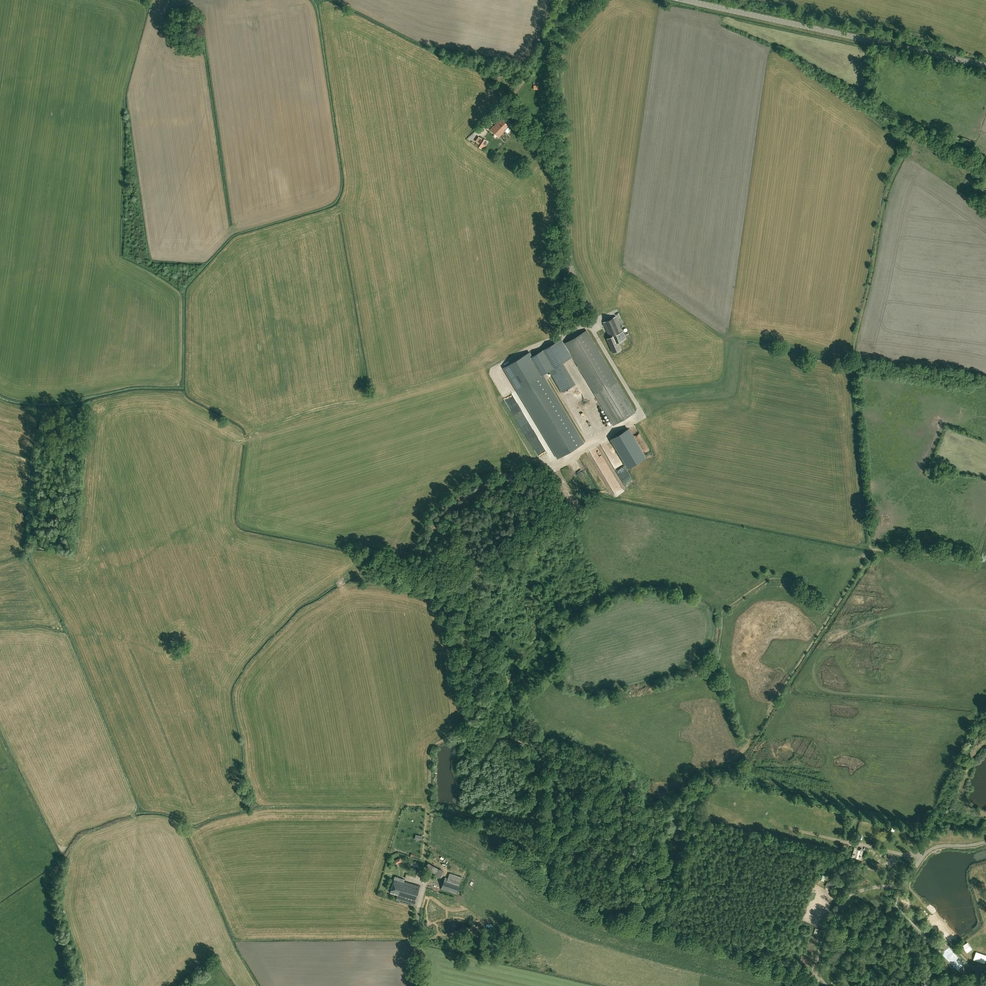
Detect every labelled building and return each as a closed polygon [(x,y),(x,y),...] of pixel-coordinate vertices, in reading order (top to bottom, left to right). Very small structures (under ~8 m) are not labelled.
[(508,127),(509,126),(501,118),(490,129),(498,137),(505,130),(508,133),(511,130),(508,127)] [(963,138),(953,135),(950,142),(960,145),(963,138)] [(483,149),(488,141),(480,136),(480,137),(479,136),(476,141),(477,142),(475,144),(483,149)] [(963,137),(963,138),(960,145),(968,148),(971,140),(963,137)] [(616,316),(603,322),(609,337),(607,338),(613,353),(621,349),(618,342),(625,338),(623,331),(622,331),(616,316)] [(562,362),(573,356),(614,425),(635,412),(586,330),(565,343),(562,338),(539,352),(532,356),(529,352),(504,367),(517,389),(528,383),(543,374),(550,370),(562,391),(575,384),(562,362)] [(584,443),(543,374),(528,383),(517,389),(558,458),(584,443)] [(604,430),(580,391),(567,399),(590,438),(604,430)] [(596,458),(603,455),(601,452),(598,453),(596,450),(593,452),(596,458)] [(424,869),(440,877),(443,871),(428,863),(424,869)] [(462,877),(449,873),(448,878),(445,877),(441,889),(456,894),(462,877)] [(395,876),(390,892),(416,900),(420,886),(404,881),(405,879),(395,876)] [(970,943),(965,946),(970,953),(975,950),(970,943)] [(985,964),(985,955),(979,952),(976,960),(985,964)]
